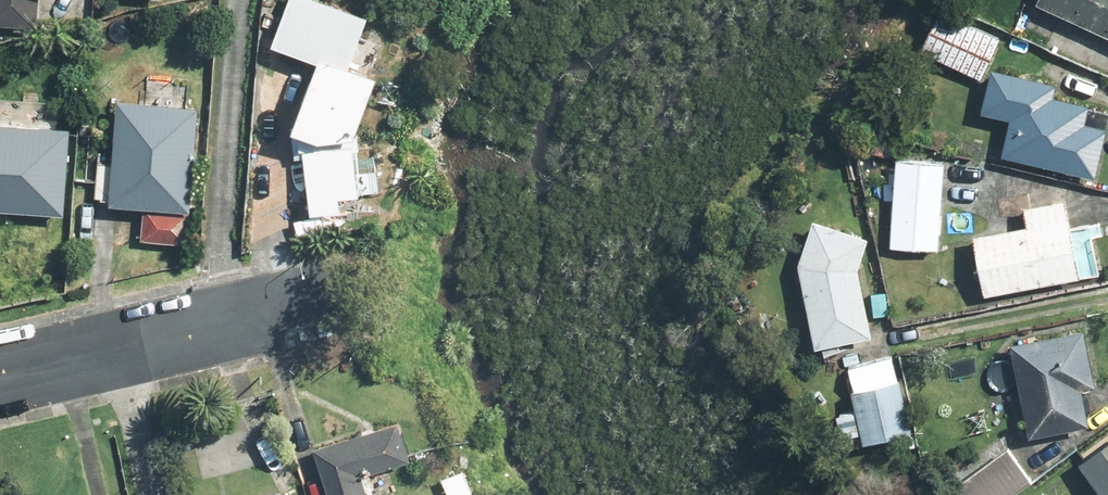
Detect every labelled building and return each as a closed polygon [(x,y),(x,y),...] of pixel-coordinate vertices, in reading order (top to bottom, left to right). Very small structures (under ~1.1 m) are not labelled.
[(39,26),(39,0),(0,0),(0,26),(39,26)] [(263,63),(276,68),(283,50),(314,62),(289,123),(306,218),(342,212),(340,200),(358,197),(349,146),(375,80),(348,70),(367,17),(317,0),(286,0),(263,63)] [(1034,3),(1107,38),(1107,0),(1035,0),(1034,3)] [(919,52),(979,80),(998,39),(938,11),(919,52)] [(1009,121),(1000,157),(1093,179),(1104,130),(1082,125),(1087,106),(1051,98),(1054,85),(989,70),(979,114),(1009,121)] [(170,105),(171,81),(142,79),(141,103),(114,101),(110,166),(98,165),(96,199),(108,200),(107,209),(143,212),(141,241),(187,244),(189,214),(202,215),(204,189),(187,188),(189,158),(206,159),(208,124),(197,123),(198,107),(170,105)] [(64,215),(66,174),(54,173),(55,135),(1,133),(1,125),(0,125),(0,213),(64,215)] [(889,248),(937,251),(942,164),(895,161),(894,175),(869,174),(869,179),(866,179),(865,186),(868,186),(867,200),(892,202),(889,248)] [(1025,228),(970,238),(980,297),(1078,280),(1064,201),(1022,209),(1025,228)] [(811,222),(796,267),(813,348),(869,337),(856,269),(866,240),(811,222)] [(1008,344),(1027,439),(1087,427),(1079,390),(1094,388),(1083,330),(1008,344)] [(898,382),(894,382),(889,360),(847,368),(852,393),(850,393),(855,412),(834,416),(839,439),(860,434),(862,445),(909,434),(898,382)] [(310,451),(324,494),(368,494),(361,473),(409,459),(398,423),(310,451)] [(1078,465),(1099,494),(1107,494),(1107,442),(1078,465)] [(952,494),(1012,494),(1030,482),(1006,449),(949,491),(952,494)] [(248,494),(283,494),(280,486),(248,494)]
